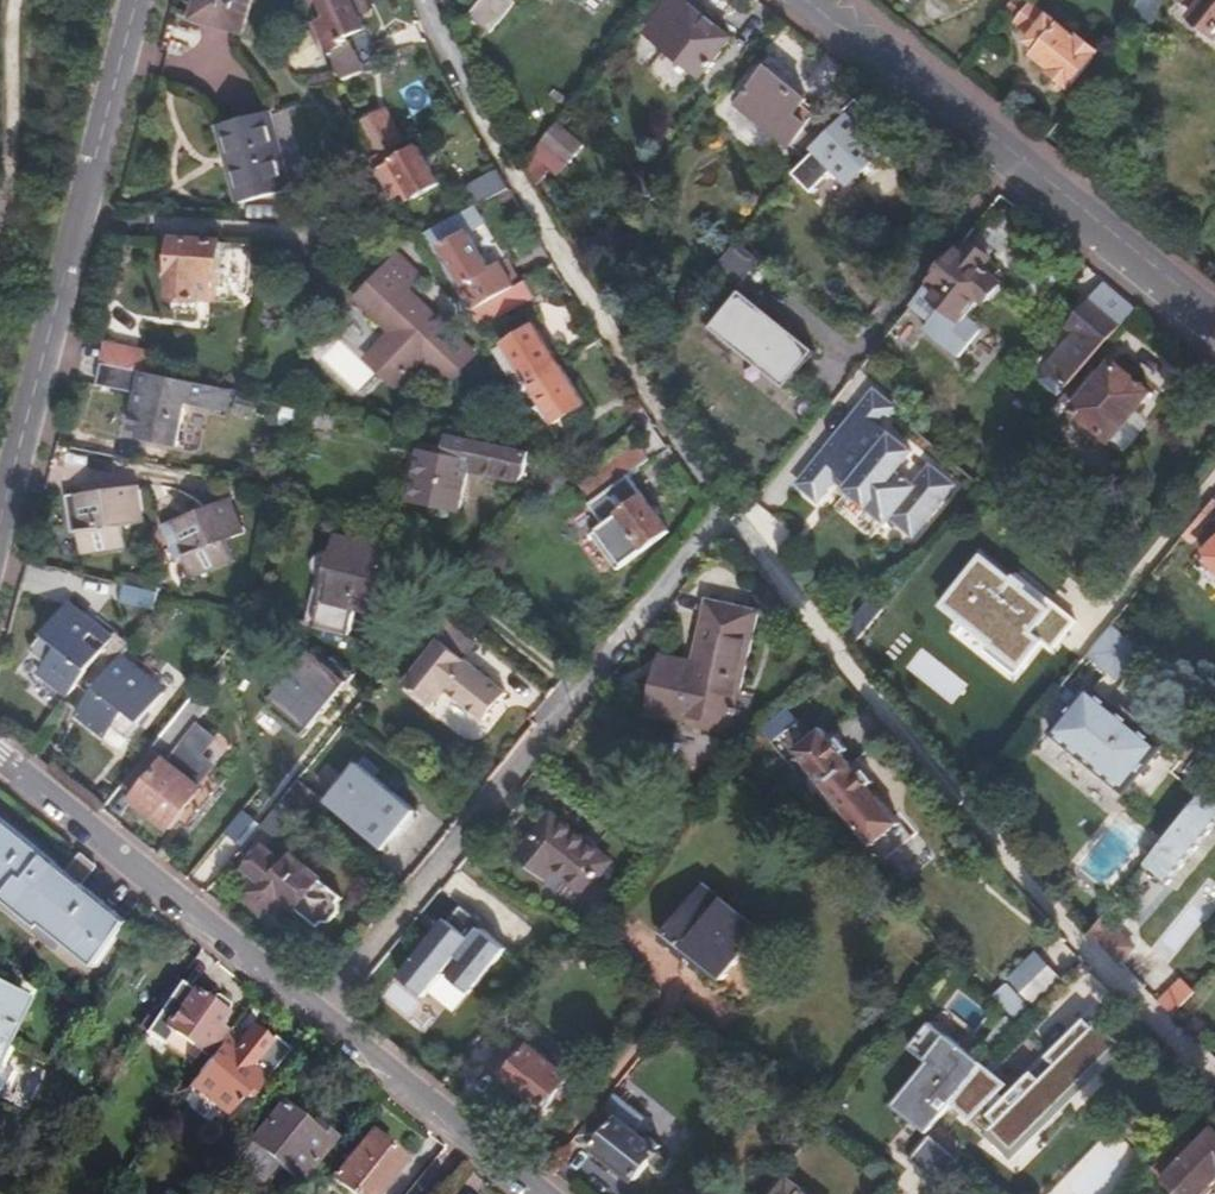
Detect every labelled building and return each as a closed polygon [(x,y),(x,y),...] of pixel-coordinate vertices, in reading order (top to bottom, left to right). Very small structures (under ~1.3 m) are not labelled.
[(193,19),(242,31),(250,0),(198,0),(193,19)] [(353,46),(349,37),(364,30),(353,0),(322,0),(331,23),(318,28),(329,56),(353,46)] [(503,0),(481,0),(470,14),(491,32),(511,7),(503,0)] [(660,4),(665,8),(661,14),(711,55),(713,56),(743,20),(718,0),(655,0),(660,4)] [(1006,8),(1020,20),(1015,25),(1029,37),(1025,43),(1037,53),(1032,58),(1064,85),(1089,54),(1032,6),(1030,9),(1019,0),(1013,0),(1006,8)] [(1198,12),(1184,0),(1180,4),(1194,16),(1198,12)] [(1184,0),(1198,12),(1194,16),(1214,33),(1214,0),(1183,0),(1184,0)] [(470,14),(456,31),(476,48),(491,32),(470,14)] [(1029,37),(1015,25),(1010,31),(1025,43),(1029,37)] [(316,46),(288,60),(294,73),(322,59),(316,46)] [(363,72),(353,46),(329,56),(339,82),(363,72)] [(739,101),(803,154),(824,129),(812,118),(815,114),(802,104),(806,99),(768,68),(739,101)] [(370,150),(376,161),(377,161),(404,146),(377,87),(356,95),(379,146),(370,150)] [(356,95),(346,99),(370,150),(379,146),(356,95)] [(855,118),(823,146),(851,177),(892,139),(858,104),(850,112),(855,118)] [(264,117),(219,130),(244,206),(288,193),(264,117)] [(565,126),(556,119),(544,134),(542,136),(559,151),(565,144),(573,133),(565,126)] [(524,143),(532,149),(542,136),(544,134),(537,128),(524,143)] [(404,146),(377,161),(401,203),(413,197),(416,202),(441,188),(421,152),(411,157),(404,146)] [(860,188),(879,203),(899,176),(881,162),(860,188)] [(476,208),(505,191),(495,172),(465,189),(476,208)] [(817,193),(830,211),(853,193),(840,176),(817,193)] [(461,218),(440,230),(443,237),(449,234),(454,243),(470,234),(461,218)] [(480,286),(490,302),(514,289),(499,264),(490,270),(470,234),(454,243),(449,234),(443,237),(474,289),(480,286)] [(230,307),(233,239),(174,237),(171,304),(230,307)] [(989,265),(962,242),(923,289),(910,305),(926,319),(920,326),(954,355),(978,327),(963,315),(977,298),(982,302),(984,299),(990,299),(997,291),(996,284),(998,282),(984,271),(989,265)] [(732,249),(719,265),(739,281),(752,264),(732,249)] [(400,385),(421,363),(448,388),(483,352),(389,260),(352,299),(387,333),(367,353),(400,385)] [(490,302),(468,315),(475,328),(539,291),(532,279),(514,289),(490,302)] [(743,291),(712,328),(786,389),(817,352),(743,291)] [(1041,382),(1062,400),(1078,381),(1098,358),(1119,334),(1088,306),(1053,345),(1064,355),(1041,382)] [(505,345),(530,385),(559,366),(534,327),(505,345)] [(104,363),(145,372),(149,350),(108,342),(104,363)] [(1111,370),(1098,358),(1078,381),(1091,393),(1074,414),(1109,444),(1155,391),(1120,360),(1111,370)] [(186,395),(188,381),(145,372),(104,363),(100,386),(152,396),(149,408),(138,406),(134,425),(146,428),(143,442),(169,448),(171,433),(183,435),(186,415),(177,413),(180,394),(186,395)] [(559,366),(530,385),(554,424),(584,406),(559,366)] [(1155,391),(1109,444),(1119,453),(1165,400),(1155,391)] [(841,497),(836,503),(877,535),(890,519),(914,537),(954,488),(930,468),(914,487),(897,473),(912,454),(880,427),(893,410),(872,393),(850,420),(855,424),(834,450),(828,446),(788,496),(806,511),(820,493),(827,485),(841,497)] [(542,430),(522,400),(503,414),(522,443),(542,430)] [(180,451),(183,435),(171,433),(169,448),(180,451)] [(534,453),(456,436),(453,451),(431,447),(420,504),(450,510),(457,511),(467,513),(475,472),(476,466),(486,468),(485,474),(523,481),(531,472),(534,453)] [(642,449),(584,489),(593,502),(626,480),(651,463),(642,449)] [(626,480),(593,502),(572,516),(610,576),(665,541),(626,480)] [(835,505),(836,503),(841,497),(827,485),(820,493),(835,505)] [(134,487),(67,502),(75,539),(83,537),(88,559),(130,549),(125,527),(143,523),(134,487)] [(233,508),(168,522),(177,560),(183,558),(188,580),(228,571),(223,549),(241,544),(233,508)] [(457,511),(450,510),(448,520),(455,521),(457,511)] [(321,630),(348,636),(355,610),(375,615),(391,548),(341,536),(336,561),(321,630)] [(1203,564),(1214,576),(1214,552),(1203,564)] [(923,651),(935,660),(965,624),(943,605),(966,579),(968,576),(946,557),(943,561),(919,588),(921,589),(871,648),(902,674),(923,651)] [(324,559),(309,627),(321,630),(336,561),(324,559)] [(65,601),(63,604),(79,616),(81,614),(65,601)] [(708,601),(695,646),(734,696),(757,614),(708,601)] [(79,616),(63,604),(29,646),(44,658),(36,668),(67,693),(76,682),(88,692),(72,711),(102,736),(110,727),(124,738),(159,694),(143,681),(146,678),(119,655),(126,645),(113,635),(111,637),(81,614),(79,616)] [(402,688),(407,692),(426,708),(430,711),(443,694),(482,726),(505,698),(462,662),(474,647),(442,620),(428,637),(437,645),(402,688)] [(965,624),(935,660),(948,672),(978,636),(965,624)] [(1137,649),(1109,626),(1084,656),(1113,679),(1137,649)] [(734,696),(695,646),(687,678),(661,670),(652,707),(677,714),(726,727),(734,696)] [(302,740),(352,680),(315,649),(265,709),(302,740)] [(143,681),(159,694),(162,691),(146,678),(143,681)] [(1079,695),(1063,682),(1035,717),(1027,726),(1043,740),(1050,731),(1124,791),(1162,745),(1133,721),(1117,708),(1087,684),(1079,695)] [(211,703),(197,692),(121,785),(139,800),(134,806),(169,835),(203,794),(165,762),(211,703)] [(426,708),(407,692),(403,697),(422,713),(426,708)] [(1117,708),(1133,721),(1138,715),(1122,702),(1117,708)] [(784,708),(761,729),(772,742),(796,722),(784,708)] [(797,749),(826,785),(852,764),(843,754),(849,749),(840,737),(833,742),(823,729),(797,749)] [(330,798),(329,798),(326,801),(383,848),(418,805),(363,760),(330,798)] [(852,764),(826,785),(855,823),(882,802),(870,786),(875,782),(866,771),(861,775),(852,764)] [(329,798),(302,776),(281,801),(293,811),(308,824),(326,801),(329,798)] [(1209,786),(1143,867),(1166,886),(1214,827),(1214,791),(1209,786)] [(281,801),(263,823),(276,833),(293,811),(281,801)] [(551,815),(515,858),(543,882),(552,872),(586,901),(613,868),(551,815)] [(78,883),(54,864),(0,820),(0,887),(20,904),(16,908),(44,931),(48,926),(97,966),(128,923),(78,883)] [(266,914),(271,908),(281,896),(288,901),(296,907),(323,873),(278,837),(239,883),(250,892),(245,898),(266,914)] [(95,864),(70,844),(54,864),(78,883),(95,864)] [(758,934),(699,887),(657,941),(677,957),(682,952),(721,983),(758,934)] [(281,896),(271,908),(278,914),(288,901),(281,896)] [(445,979),(474,998),(508,945),(449,908),(403,982),(432,1000),(445,979)] [(1090,934),(1098,943),(1121,966),(1133,952),(1117,938),(1128,923),(1110,908),(1090,934)] [(1008,977),(1035,1005),(1063,979),(1037,951),(1008,977)] [(182,977),(157,1015),(206,1053),(224,1029),(217,1024),(234,1005),(220,993),(215,995),(211,1000),(182,977)] [(1174,1013),(1196,994),(1183,978),(1161,997),(1174,1013)] [(1006,984),(994,995),(1016,1017),(1028,1006),(1006,984)] [(23,1005),(0,992),(0,1045),(23,1005)] [(237,1039),(228,1031),(183,1092),(222,1122),(237,1102),(243,1106),(286,1048),(271,1035),(267,1041),(247,1026),(237,1039)] [(545,1110),(556,1096),(566,1084),(571,1079),(514,1034),(489,1066),(545,1110)] [(983,1078),(940,1129),(975,1159),(1019,1107),(983,1078)] [(566,1084),(556,1096),(563,1102),(573,1089),(566,1084)] [(648,1139),(654,1132),(636,1118),(642,1111),(616,1091),(605,1105),(579,1140),(609,1163),(612,1160),(633,1177),(658,1147),(648,1139)] [(282,1099),(277,1104),(309,1129),(313,1124),(282,1099)] [(258,1183),(273,1165),(293,1182),(330,1138),(313,1124),(309,1129),(277,1104),(246,1142),(231,1160),(258,1183)] [(905,1129),(891,1145),(909,1161),(923,1145),(905,1129)] [(940,1129),(933,1138),(968,1167),(975,1159),(940,1129)] [(1168,1171),(1192,1193),(1212,1193),(1214,1190),(1213,1187),(1214,1185),(1214,1184),(1213,1182),(1214,1180),(1214,1130),(1177,1170),(1173,1166),(1168,1171)] [(331,1179),(351,1193),(371,1193),(400,1159),(368,1133),(331,1179)] [(779,1193),(798,1193),(786,1185),(779,1193)]
